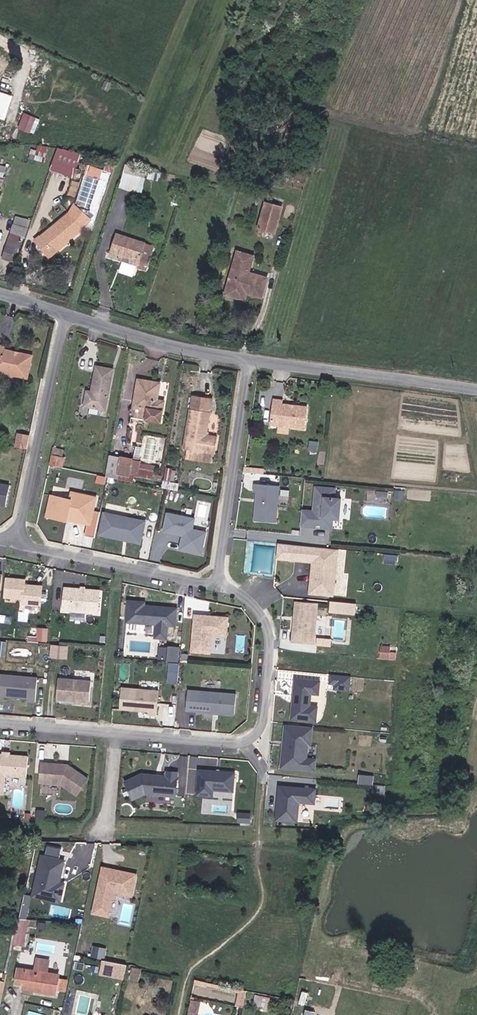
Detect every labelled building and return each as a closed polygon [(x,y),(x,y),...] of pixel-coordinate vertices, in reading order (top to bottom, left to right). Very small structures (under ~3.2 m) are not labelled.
[(7,118),(15,94),(0,89),(0,116),(7,118)] [(19,126),(31,131),(38,115),(26,110),(19,126)] [(44,162),(48,148),(39,146),(37,152),(32,150),(30,159),(44,162)] [(75,173),(81,154),(61,150),(55,167),(75,173)] [(79,206),(70,214),(83,229),(92,233),(116,162),(109,160),(90,218),(79,206)] [(126,164),(119,186),(142,193),(148,171),(126,164)] [(275,234),(283,208),(265,203),(258,229),(275,234)] [(53,254),(83,229),(70,214),(41,239),(53,254)] [(5,251),(14,254),(15,252),(19,253),(24,238),(26,238),(29,229),(14,225),(5,251)] [(126,259),(140,263),(149,266),(156,246),(117,233),(110,254),(126,259)] [(50,257),(53,254),(41,239),(39,237),(36,240),(50,257)] [(14,254),(5,251),(2,259),(11,262),(14,254)] [(226,295),(239,299),(241,292),(247,293),(262,297),(267,279),(249,274),(254,257),(238,253),(231,277),(234,278),(231,286),(229,286),(226,295)] [(138,267),(140,263),(126,259),(124,263),(138,267)] [(4,350),(5,347),(0,346),(0,373),(28,379),(33,356),(20,353),(17,355),(14,354),(12,352),(4,350)] [(96,367),(92,392),(87,391),(84,406),(106,410),(113,370),(96,367)] [(138,380),(134,408),(147,410),(145,419),(161,421),(164,402),(157,401),(160,384),(138,380)] [(184,449),(186,450),(204,453),(214,454),(217,437),(207,435),(213,399),(192,396),(184,449)] [(274,399),(271,420),(305,424),(306,406),(283,404),(283,400),(274,399)] [(147,410),(134,408),(134,410),(132,409),(131,414),(136,415),(135,417),(145,419),(147,410)] [(15,447),(28,450),(30,438),(18,435),(15,447)] [(204,453),(186,450),(185,460),(203,463),(204,453)] [(51,454),(49,465),(62,468),(64,457),(51,454)] [(133,483),(134,477),(161,481),(162,476),(152,475),(153,465),(139,464),(140,461),(109,455),(105,477),(133,483)] [(173,469),(165,468),(164,480),(171,481),(173,469)] [(162,482),(162,488),(178,490),(179,484),(162,482)] [(0,483),(0,504),(6,506),(11,486),(0,483)] [(276,523),(279,486),(255,484),(254,492),(257,492),(254,521),(276,523)] [(313,511),(302,510),(301,525),(316,527),(316,522),(321,522),(321,527),(332,528),(333,518),(339,519),(341,498),(335,498),(335,488),(315,487),(313,511)] [(52,496),(47,516),(66,520),(67,516),(91,521),(96,498),(72,493),(71,500),(52,496)] [(145,521),(102,512),(97,536),(140,545),(145,521)] [(195,519),(167,513),(163,532),(183,536),(180,549),(201,554),(206,532),(192,529),(195,519)] [(91,521),(67,516),(66,520),(90,525),(91,521)] [(275,560),(311,564),(308,595),(333,597),(333,596),(347,597),(349,574),(344,573),(346,550),(277,543),(273,590),(275,560)] [(25,580),(6,578),(5,597),(22,598),(22,603),(40,605),(42,586),(25,585),(25,580)] [(98,613),(100,591),(66,588),(64,610),(98,613)] [(146,602),(129,600),(127,622),(157,625),(156,638),(167,639),(168,626),(176,626),(177,612),(161,610),(161,607),(145,605),(146,602)] [(317,604),(294,602),(292,642),(315,644),(317,604)] [(356,604),(330,602),(329,614),(356,615),(356,604)] [(228,617),(195,615),(192,652),(211,653),(212,635),(226,636),(228,617)] [(47,628),(38,628),(37,641),(47,642),(47,628)] [(244,650),(245,634),(236,634),(235,650),(244,650)] [(331,639),(317,638),(316,646),(331,647),(331,639)] [(68,647),(50,645),(49,658),(67,660),(68,647)] [(179,647),(168,646),(167,661),(178,662),(179,647)] [(389,647),(380,646),(379,659),(396,661),(397,653),(389,652),(389,647)] [(166,648),(158,647),(158,660),(165,660),(166,648)] [(178,664),(168,663),(167,684),(177,684),(178,664)] [(0,675),(0,676),(0,700),(35,702),(36,677),(0,675)] [(350,676),(330,675),(329,685),(333,685),(333,691),(349,692),(350,676)] [(319,679),(294,678),(291,720),(316,722),(318,704),(310,703),(311,694),(318,695),(319,679)] [(60,679),(59,699),(91,702),(93,682),(60,679)] [(159,691),(122,687),(120,709),(149,711),(149,714),(157,715),(159,691)] [(237,695),(189,690),(186,710),(234,714),(237,695)] [(280,770),(316,772),(316,760),(307,759),(308,748),(311,748),(313,726),(283,724),(280,770)] [(4,794),(5,775),(27,777),(29,757),(0,755),(0,794),(4,794)] [(69,765),(42,763),(41,782),(62,784),(77,795),(89,779),(69,765)] [(195,789),(194,796),(212,798),(213,791),(233,792),(235,772),(196,768),(195,789)] [(142,774),(125,782),(134,799),(145,794),(176,796),(178,772),(167,771),(166,776),(142,774)] [(297,823),(298,804),(315,805),(316,788),(277,785),(275,821),(297,823)] [(40,855),(30,898),(60,904),(64,883),(59,882),(64,859),(58,858),(60,849),(47,846),(45,856),(40,855)] [(138,875),(105,868),(95,913),(110,917),(115,892),(133,896),(138,875)] [(27,933),(17,931),(14,944),(24,946),(27,933)] [(93,947),(91,958),(104,960),(105,949),(93,947)] [(19,968),(16,982),(24,983),(36,985),(36,990),(56,993),(59,975),(47,973),(49,960),(37,958),(35,971),(19,968)] [(101,962),(98,975),(123,980),(126,967),(101,962)] [(130,978),(139,980),(141,970),(132,968),(130,978)] [(246,991),(194,980),(191,994),(235,1003),(235,1006),(243,1008),(246,991)] [(270,998),(255,995),(252,1009),(267,1012),(270,998)] [(190,1001),(188,1014),(197,1014),(199,1002),(190,1001)]
